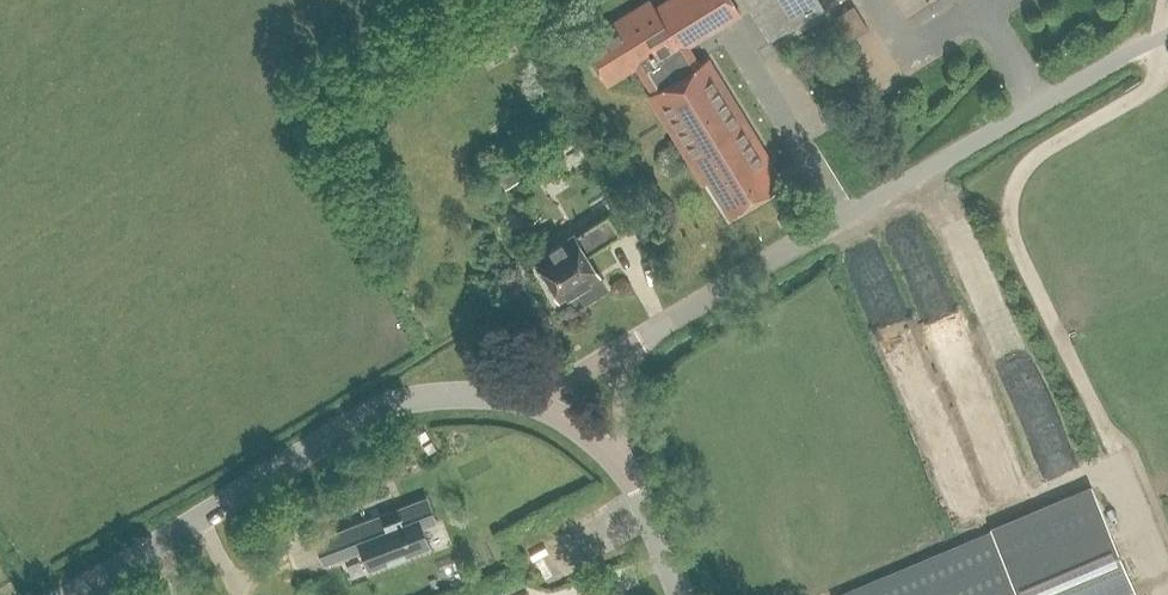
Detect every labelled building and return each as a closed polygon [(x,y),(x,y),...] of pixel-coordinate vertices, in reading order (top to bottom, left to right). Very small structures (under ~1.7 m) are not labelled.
[(580,42),(607,85),(636,68),(652,93),(647,96),(701,184),(707,181),(725,210),(739,202),(742,207),(778,184),(765,162),(769,160),(708,59),(698,65),(687,47),(740,15),(731,0),(666,0),(653,8),(648,0),(580,42)] [(769,38),(823,5),(820,0),(746,0),(769,38)] [(853,6),(834,18),(848,41),(867,29),(853,6)] [(551,155),(532,165),(540,181),(559,171),(551,155)] [(518,166),(500,176),(507,188),(525,177),(518,166)] [(530,201),(516,210),(527,226),(540,217),(530,201)] [(540,256),(543,261),(537,264),(559,299),(576,288),(584,301),(604,289),(596,276),(598,275),(586,256),(619,235),(607,216),(574,237),(573,236),(540,256)] [(1046,364),(1010,376),(1043,474),(1079,463),(1046,364)] [(1098,491),(844,594),(1141,594),(1098,491)] [(323,567),(361,552),(368,570),(430,546),(417,511),(393,520),(389,511),(340,530),(350,555),(323,565),(323,567)]
